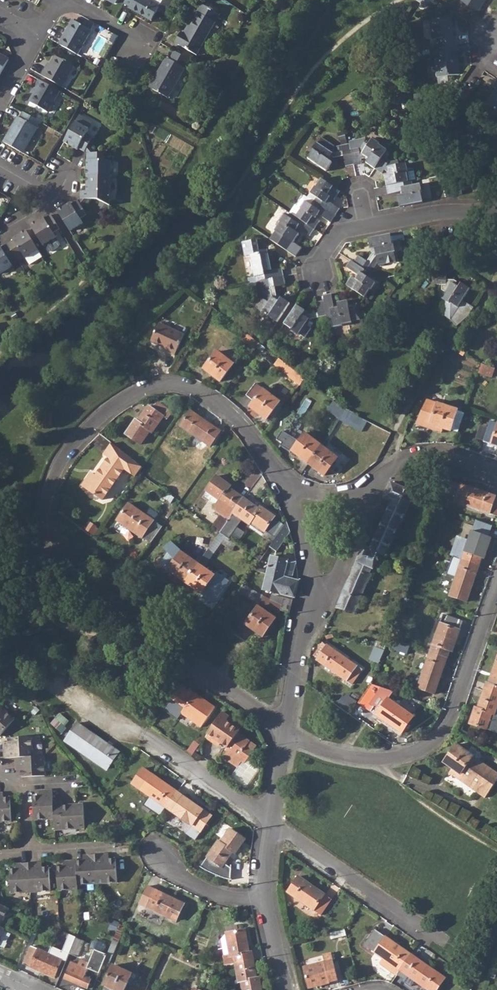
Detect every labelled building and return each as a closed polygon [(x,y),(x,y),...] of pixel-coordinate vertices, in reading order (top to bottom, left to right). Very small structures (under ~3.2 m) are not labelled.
[(153,20),(157,13),(159,10),(165,13),(171,3),(173,0),(164,0),(161,6),(150,0),(127,0),(125,3),(132,6),(131,8),(153,20)] [(476,10),(483,0),(462,0),(476,10)] [(177,42),(199,54),(222,13),(204,3),(187,33),(183,31),(177,42)] [(435,38),(436,46),(455,44),(454,36),(452,36),(449,18),(429,20),(431,39),(435,38)] [(61,44),(79,55),(92,31),(74,20),(61,44)] [(433,46),(437,75),(459,73),(455,44),(436,46),(433,46)] [(168,57),(159,73),(162,75),(154,89),(170,98),(192,59),(178,52),(173,60),(168,57)] [(0,53),(0,74),(9,58),(0,53)] [(42,76),(62,88),(75,67),(56,57),(49,70),(47,68),(42,76)] [(151,87),(154,89),(162,75),(159,73),(151,87)] [(496,112),(496,79),(495,78),(490,86),(494,88),(484,103),(496,112)] [(31,102),(49,112),(61,92),(40,80),(36,87),(38,89),(31,102)] [(414,93),(415,102),(423,101),(422,95),(418,92),(414,93)] [(5,143),(25,154),(43,123),(25,113),(22,118),(20,116),(5,143)] [(80,149),(86,152),(94,138),(87,135),(94,123),(80,116),(65,143),(79,151),(80,149)] [(95,136),(102,123),(96,119),(89,133),(95,136)] [(349,141),(341,142),(343,150),(333,152),(329,149),(333,143),(332,143),(323,137),(313,149),(314,150),(309,158),(327,170),(335,157),(343,156),(345,166),(354,164),(351,149),(349,141)] [(349,141),(351,149),(354,164),(363,163),(362,158),(364,158),(366,155),(370,157),(367,162),(376,168),(385,155),(389,150),(374,138),(369,145),(365,142),(364,137),(349,141)] [(341,142),(333,143),(329,149),(333,152),(343,150),(341,142)] [(111,176),(112,176),(112,161),(105,161),(105,153),(89,153),(88,176),(111,176)] [(387,186),(409,182),(407,172),(408,171),(408,168),(407,163),(399,165),(399,160),(393,161),(385,155),(376,168),(383,173),(385,169),(389,170),(390,174),(385,175),(387,186)] [(407,172),(409,182),(412,181),(416,180),(414,169),(412,167),(408,168),(408,171),(407,172)] [(111,208),(111,176),(88,176),(88,191),(82,191),(82,199),(98,199),(111,208)] [(313,199),(336,215),(339,210),(340,208),(327,200),(329,196),(333,199),(340,190),(321,178),(310,192),(315,196),(313,199)] [(398,196),(399,206),(422,202),(420,184),(413,185),(412,181),(409,182),(387,186),(388,193),(402,192),(403,195),(398,196)] [(444,187),(446,198),(462,195),(460,184),(444,187)] [(305,199),(299,207),(301,207),(295,215),(313,228),(319,220),(315,216),(317,213),(331,222),(336,215),(313,199),(310,203),(305,199)] [(59,211),(72,232),(85,223),(82,218),(88,215),(79,200),(73,204),(72,203),(59,211)] [(292,213),(295,215),(301,207),(299,207),(294,203),(289,211),(292,213)] [(295,215),(292,213),(289,217),(283,213),(277,220),(279,221),(273,229),(292,242),(298,234),(294,231),(297,227),(308,235),(313,228),(295,215)] [(31,227),(44,247),(46,245),(50,253),(54,252),(60,248),(62,245),(55,233),(61,229),(52,215),(46,219),(45,218),(31,227)] [(24,255),(26,259),(27,258),(40,250),(28,231),(14,240),(15,241),(9,245),(18,259),(24,255)] [(398,233),(368,238),(370,248),(371,248),(372,253),(367,260),(358,254),(353,262),(366,271),(369,273),(372,269),(371,269),(368,267),(376,255),(377,260),(378,264),(379,265),(380,264),(381,264),(383,262),(395,260),(393,251),(394,250),(393,243),(400,241),(399,240),(403,240),(402,234),(398,234),(398,233)] [(248,254),(252,276),(255,276),(256,280),(258,280),(268,278),(282,275),(281,268),(270,269),(267,250),(258,252),(256,239),(241,242),(243,255),(248,254)] [(2,275),(15,267),(12,263),(18,259),(9,245),(3,249),(2,247),(0,248),(0,272),(2,275)] [(40,250),(27,258),(31,265),(44,257),(40,250)] [(371,269),(377,260),(376,255),(368,267),(371,269)] [(346,286),(363,297),(369,289),(370,290),(375,282),(369,279),(371,275),(369,273),(366,271),(353,262),(350,260),(345,267),(358,276),(356,279),(352,276),(346,286)] [(443,317),(449,320),(469,288),(460,283),(457,287),(454,285),(456,282),(453,280),(445,280),(446,270),(438,270),(437,285),(441,285),(441,290),(444,293),(440,299),(444,301),(443,317)] [(282,275),(268,278),(258,280),(261,293),(264,295),(255,307),(261,311),(260,312),(267,317),(267,315),(276,321),(289,303),(279,296),(278,297),(275,295),(274,285),(283,284),(282,275)] [(326,316),(328,321),(332,320),(333,327),(342,326),(342,324),(348,323),(352,323),(351,321),(359,320),(362,319),(359,304),(348,306),(347,300),(337,302),(338,307),(334,308),(331,293),(322,295),(324,301),(326,316)] [(326,316),(324,301),(316,302),(317,313),(308,315),(304,312),(305,311),(296,304),(283,323),(291,328),(290,329),(303,336),(310,327),(307,320),(326,316)] [(167,352),(175,355),(185,335),(160,323),(151,341),(168,349),(167,352)] [(350,332),(348,323),(342,324),(342,326),(333,327),(335,335),(350,332)] [(244,339),(256,348),(260,344),(247,334),(244,339)] [(443,350),(453,352),(455,345),(446,343),(443,350)] [(204,370),(219,382),(233,364),(217,352),(204,370)] [(274,365),(300,385),(304,379),(279,359),(274,365)] [(479,374),(491,378),(494,369),(482,365),(479,374)] [(249,408),(266,420),(279,402),(254,384),(245,396),(253,402),(249,408)] [(327,410),(339,419),(344,410),(333,401),(327,410)] [(457,411),(457,410),(438,404),(437,405),(427,401),(417,422),(438,429),(438,427),(442,428),(451,431),(451,430),(459,432),(465,414),(457,411)] [(126,435),(141,445),(150,431),(153,433),(163,417),(166,419),(171,412),(158,404),(153,410),(148,407),(138,422),(136,420),(126,435)] [(180,427),(209,447),(220,433),(190,412),(180,427)] [(438,429),(417,422),(416,424),(440,432),(442,428),(438,427),(438,429)] [(496,447),(496,424),(491,422),(483,443),(496,447)] [(292,450),(293,451),(292,452),(309,464),(322,447),(305,434),(299,443),(297,441),(298,441),(282,431),(277,440),(282,444),(281,446),(291,452),(292,450)] [(144,465),(113,443),(105,454),(110,458),(96,476),(92,473),(83,485),(102,500),(112,486),(114,487),(117,483),(116,481),(125,469),(136,477),(144,465)] [(309,464),(324,476),(338,459),(322,447),(309,464)] [(217,523),(224,528),(245,499),(230,488),(231,486),(217,477),(206,492),(219,501),(214,509),(222,516),(217,523)] [(387,558),(396,537),(400,530),(415,494),(391,483),(384,499),(392,502),(371,549),(364,546),(336,608),(355,613),(380,555),(387,558)] [(461,485),(461,486),(452,483),(449,495),(457,498),(455,502),(496,517),(496,500),(494,499),(495,497),(461,485)] [(221,533),(226,537),(230,531),(231,532),(241,519),(249,525),(251,523),(264,532),(275,517),(261,507),(259,509),(245,499),(224,528),(221,533)] [(118,521),(150,544),(162,528),(129,505),(118,521)] [(270,546),(277,551),(290,532),(288,524),(287,522),(270,546)] [(91,524),(86,530),(94,536),(99,530),(96,528),(91,524)] [(457,556),(462,558),(471,530),(465,528),(457,556)] [(462,560),(480,566),(482,559),(485,560),(492,539),(473,532),(462,560)] [(168,560),(174,564),(181,554),(176,551),(168,560)] [(181,553),(181,554),(174,564),(169,571),(185,582),(198,565),(181,553)] [(267,573),(292,579),(296,562),(272,555),(267,573)] [(449,596),(466,602),(480,566),(462,560),(449,596)] [(185,582),(202,594),(204,592),(208,595),(207,597),(211,600),(218,599),(229,583),(216,574),(214,576),(198,565),(185,582)] [(263,589),(295,597),(299,581),(292,579),(267,573),(263,589)] [(264,605),(285,615),(286,612),(281,611),(283,605),(268,597),(264,605)] [(286,612),(290,613),(293,600),(284,598),(283,605),(281,611),(286,612)] [(246,624),(263,636),(275,617),(258,606),(246,624)] [(430,652),(447,657),(450,651),(452,652),(463,622),(443,615),(430,652)] [(390,648),(407,654),(410,645),(393,639),(390,648)] [(317,661),(351,684),(362,669),(327,645),(317,661)] [(409,685),(416,688),(430,652),(423,649),(409,685)] [(447,657),(430,652),(416,688),(434,694),(447,657)] [(496,695),(496,661),(489,683),(487,682),(484,691),(496,695)] [(173,708),(200,726),(213,706),(187,688),(173,708)] [(487,730),(493,713),(496,714),(496,710),(496,695),(484,691),(478,708),(475,707),(470,723),(487,730)] [(378,715),(402,733),(414,716),(389,699),(378,715)] [(13,718),(0,706),(0,733),(13,718)] [(234,733),(238,729),(232,724),(234,720),(221,711),(205,735),(217,744),(219,741),(225,746),(224,748),(225,749),(222,754),(223,757),(236,766),(240,759),(243,761),(255,745),(240,735),(239,737),(234,733)] [(60,729),(66,717),(59,713),(52,725),(60,729)] [(240,725),(234,720),(232,724),(238,729),(240,725)] [(66,739),(106,768),(118,751),(78,722),(66,739)] [(5,757),(15,756),(32,755),(31,736),(8,737),(9,749),(4,749),(5,757)] [(444,763),(453,769),(450,773),(485,797),(496,780),(496,773),(457,744),(444,763)] [(43,755),(32,755),(15,756),(16,764),(20,764),(21,776),(45,774),(43,755)] [(147,803),(163,814),(167,808),(178,792),(143,768),(132,784),(151,797),(147,803)] [(33,819),(53,818),(52,801),(52,790),(43,791),(43,795),(32,795),(33,819)] [(167,808),(201,832),(212,816),(178,792),(167,808)] [(10,820),(9,796),(0,796),(0,821),(10,820)] [(60,800),(52,801),(53,818),(54,828),(85,827),(83,804),(60,805),(60,800)] [(218,840),(201,866),(201,867),(214,874),(228,879),(232,868),(225,863),(233,851),(236,853),(246,839),(231,828),(221,842),(218,840)] [(104,854),(95,855),(97,883),(116,881),(114,859),(104,859),(104,854)] [(87,860),(75,861),(77,884),(97,883),(95,855),(87,855),(87,860)] [(77,888),(77,884),(75,861),(67,861),(67,866),(56,866),(58,889),(77,888)] [(37,863),(29,864),(30,891),(50,890),(49,867),(37,867),(37,863)] [(11,892),(30,891),(29,864),(21,864),(21,868),(9,869),(11,892)] [(288,891),(321,914),(331,899),(298,876),(288,891)] [(147,907),(175,920),(183,904),(156,890),(147,907)] [(9,908),(0,904),(0,925),(9,908)] [(244,930),(225,933),(229,955),(223,956),(225,965),(234,963),(254,960),(252,952),(249,952),(244,930)] [(365,945),(383,958),(381,961),(382,964),(391,971),(395,970),(399,973),(411,955),(376,930),(365,945)] [(220,940),(223,956),(229,955),(225,933),(220,940)] [(62,951),(68,954),(75,938),(75,937),(69,934),(62,951)] [(68,954),(77,957),(84,941),(75,938),(68,954)] [(23,964),(54,978),(62,959),(31,946),(23,964)] [(71,962),(64,979),(87,989),(91,979),(84,977),(87,969),(98,973),(106,954),(95,950),(89,963),(81,959),(79,965),(71,962)] [(301,968),(307,988),(338,980),(332,953),(324,955),(325,962),(301,968)] [(408,982),(410,977),(426,988),(429,989),(437,989),(445,978),(411,955),(399,973),(398,975),(408,982)] [(234,963),(237,982),(241,981),(243,989),(262,989),(259,977),(257,978),(254,960),(234,963)] [(114,989),(124,989),(132,972),(114,963),(104,985),(114,989)] [(426,988),(410,977),(408,982),(420,989),(425,989),(426,988)]
